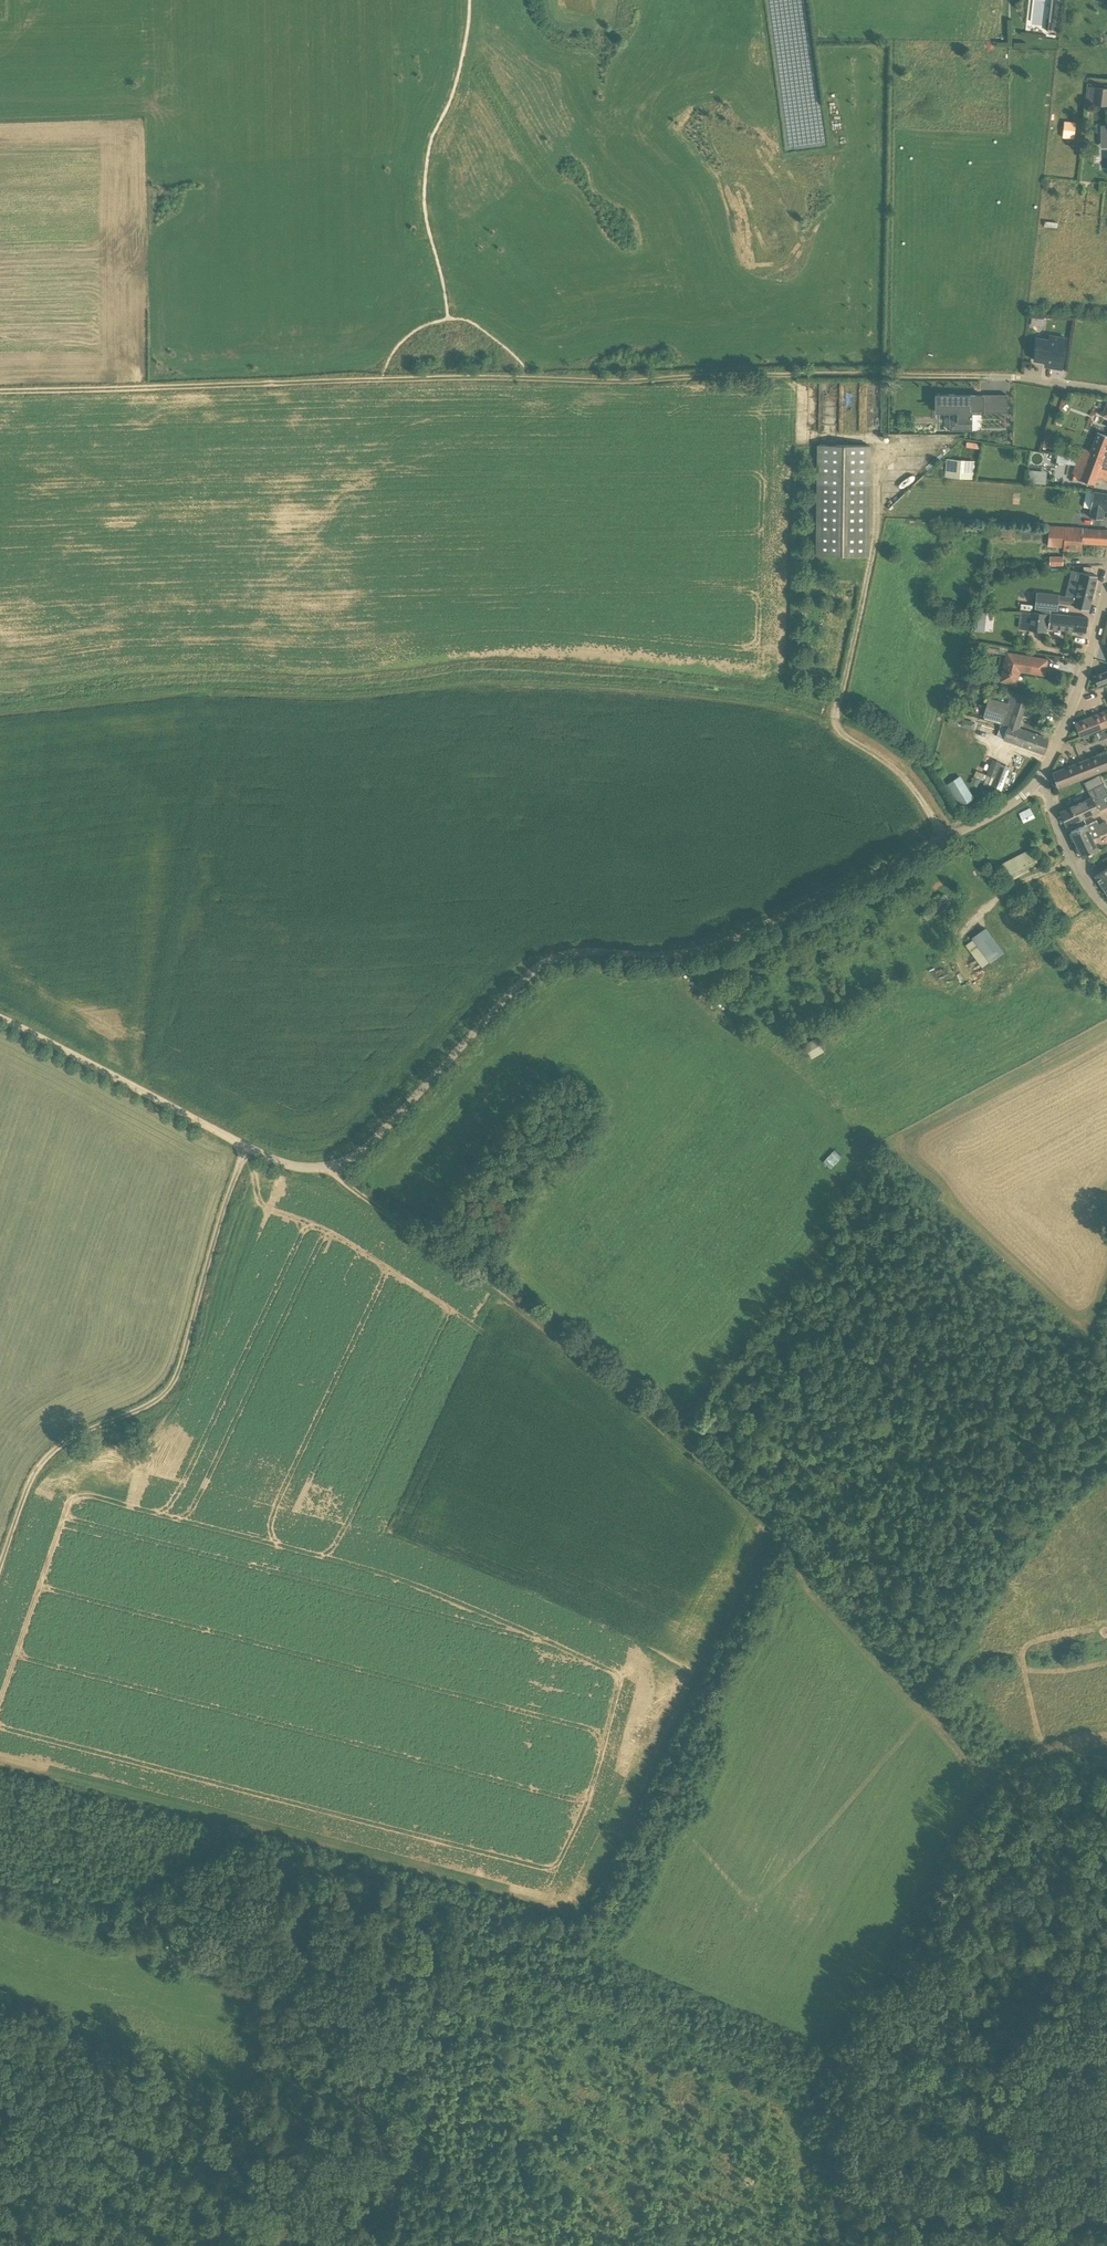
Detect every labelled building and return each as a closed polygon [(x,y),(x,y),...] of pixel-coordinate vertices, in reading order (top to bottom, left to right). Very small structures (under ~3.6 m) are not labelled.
[(1048,31),(1059,33),(1063,0),(1051,0),(1048,31)] [(1095,87),(1093,105),(1106,106),(1106,88),(1095,87)] [(1074,139),(1076,123),(1068,122),(1067,132),(1064,132),(1063,137),(1074,139)] [(1039,318),(1031,317),(1030,325),(1038,326),(1039,318)] [(1034,360),(1049,363),(1048,367),(1061,369),(1066,338),(1053,336),(1052,341),(1037,338),(1034,360)] [(953,392),(933,392),(933,409),(953,410),(953,428),(966,428),(966,409),(1003,409),(1003,391),(975,391),(975,394),(953,394),(953,392)] [(1097,433),(1091,451),(1083,448),(1074,473),(1080,479),(1094,484),(1101,466),(1106,469),(1106,436),(1097,433)] [(1046,435),(1042,447),(1046,448),(1051,446),(1052,440),(1049,436),(1046,435)] [(870,446),(819,446),(817,555),(868,556),(870,446)] [(1056,462),(1075,464),(1076,457),(1057,454),(1056,462)] [(945,477),(974,478),(975,459),(945,459),(945,477)] [(1029,469),(1029,483),(1046,483),(1046,470),(1029,469)] [(1087,491),(1084,507),(1091,508),(1090,517),(1103,519),(1104,510),(1106,511),(1106,494),(1087,491)] [(1106,544),(1106,531),(1043,526),(1042,545),(1055,546),(1055,553),(1080,555),(1081,542),(1106,544)] [(1038,532),(1018,531),(1017,538),(1018,538),(1038,539),(1038,532)] [(1063,556),(1050,556),(1050,565),(1063,565),(1063,556)] [(1098,576),(1081,572),(1075,597),(1037,592),(1035,608),(1051,610),(1058,611),(1058,603),(1073,605),(1073,606),(1089,610),(1098,576)] [(1034,612),(1030,612),(1029,629),(1046,631),(1046,628),(1049,628),(1049,629),(1049,628),(1086,632),(1086,633),(1087,633),(1088,618),(1050,614),(1034,612)] [(1017,684),(1020,671),(1044,676),(1047,660),(1006,652),(1001,681),(1017,684)] [(1094,676),(1097,685),(1106,681),(1106,671),(1094,676)] [(983,717),(1001,722),(1018,728),(1028,697),(1012,691),(1008,703),(989,698),(983,717)] [(1076,724),(1081,737),(1106,726),(1106,711),(1076,724)] [(948,723),(956,727),(960,718),(952,714),(948,723)] [(1018,728),(1001,722),(1000,726),(1006,728),(1002,739),(1044,753),(1049,739),(1018,728)] [(1106,739),(1106,729),(1096,733),(1100,742),(1106,739)] [(1037,754),(1028,749),(1025,754),(1035,758),(1037,754)] [(1058,788),(1106,768),(1106,752),(1052,773),(1058,788)] [(993,760),(988,774),(989,775),(985,784),(991,786),(1000,763),(993,760)] [(960,775),(946,784),(961,806),(974,797),(960,775)] [(977,787),(980,780),(973,777),(970,784),(977,787)] [(1094,802),(1106,796),(1106,792),(1103,784),(1088,791),(1092,798),(1061,812),(1067,826),(1098,811),(1094,802)] [(1030,808),(1019,814),(1024,823),(1035,817),(1030,808)] [(1077,846),(1082,857),(1099,849),(1094,838),(1106,832),(1106,824),(1101,827),(1099,822),(1089,827),(1088,824),(1071,832),(1077,846)] [(1032,849),(1001,864),(1009,880),(1040,865),(1032,849)] [(1095,876),(1106,894),(1106,868),(1095,876)] [(944,894),(932,904),(937,909),(949,899),(944,894)] [(986,927),(964,943),(982,968),(1004,952),(986,927)] [(811,1058),(823,1052),(820,1046),(808,1052),(811,1058)] [(834,1149),(824,1160),(831,1165),(841,1155),(834,1149)]
